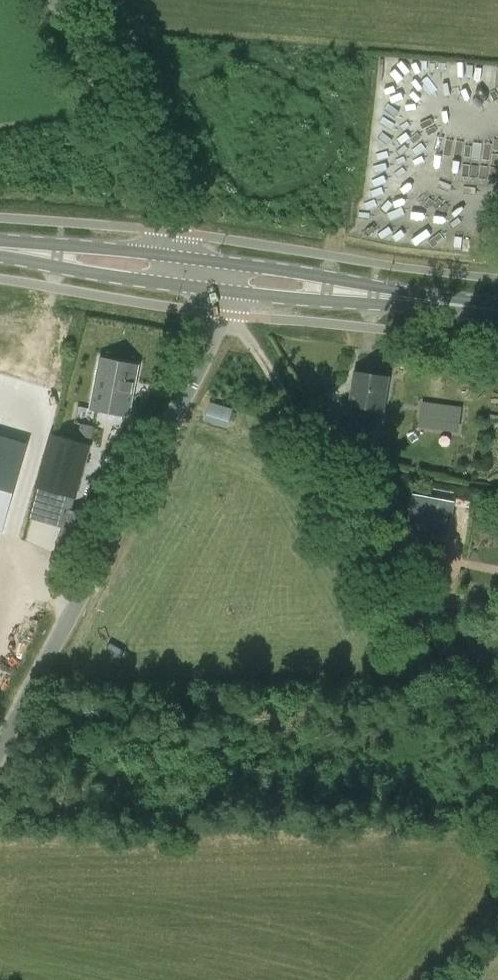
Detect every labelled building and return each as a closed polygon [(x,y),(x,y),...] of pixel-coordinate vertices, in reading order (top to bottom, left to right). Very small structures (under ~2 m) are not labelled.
[(478,68),(478,83),(497,83),(497,68),(478,68)] [(128,417),(137,366),(100,359),(90,410),(128,417)] [(364,437),(369,409),(383,412),(389,375),(356,370),(350,406),(345,405),(341,425),(347,426),(346,434),(364,437)] [(463,405),(422,399),(419,424),(459,429),(463,405)] [(208,402),(205,419),(227,423),(230,406),(208,402)] [(51,434),(37,486),(40,487),(68,495),(76,497),(91,445),(51,434)] [(28,444),(0,436),(0,538),(28,444)] [(77,556),(89,514),(68,509),(56,550),(77,556)]
